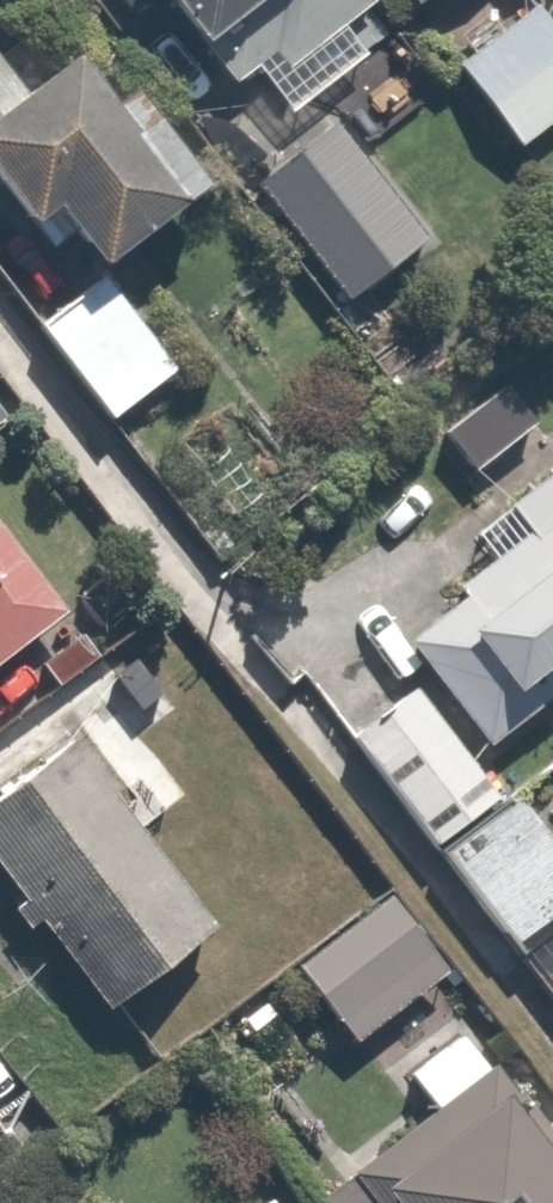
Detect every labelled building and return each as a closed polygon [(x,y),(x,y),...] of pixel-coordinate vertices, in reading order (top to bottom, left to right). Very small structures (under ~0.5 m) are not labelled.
[(251,127),(371,32),(346,0),(150,0),(251,127)] [(397,10),(410,0),(390,0),(397,10)] [(530,4),(450,58),(510,146),(552,117),(552,38),(530,4)] [(0,75),(0,181),(71,272),(89,257),(184,182),(62,26),(0,75)] [(329,112),(240,181),(326,291),(415,221),(329,112)] [(173,364),(89,257),(71,272),(15,315),(99,422),(173,364)] [(459,526),(477,549),(373,628),(410,677),(472,758),(552,696),(552,454),(459,526)] [(0,531),(0,649),(57,603),(0,531)] [(472,758),(410,677),(331,737),(409,839),(473,789),(488,778),(472,758)] [(0,785),(0,899),(82,1010),(211,914),(75,730),(0,785)] [(409,839),(504,964),(552,927),(552,828),(534,803),(503,827),(473,789),(409,839)] [(445,967),(388,890),(281,970),(338,1046),(445,967)] [(503,1061),(365,1166),(393,1202),(552,1202),(552,1126),(503,1061)]
